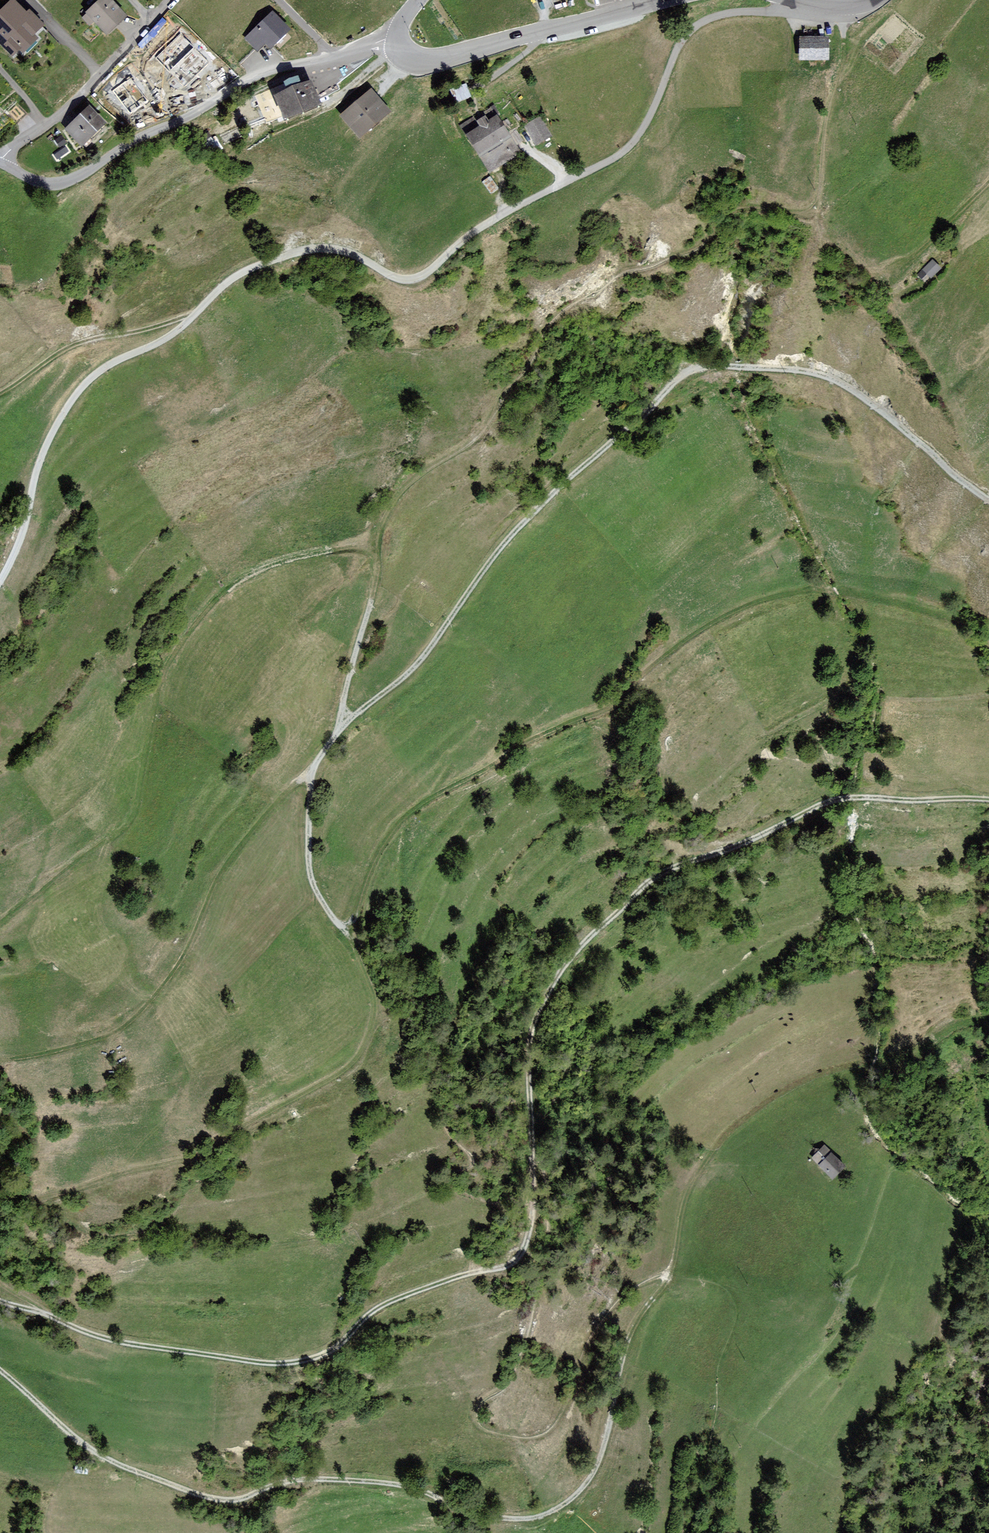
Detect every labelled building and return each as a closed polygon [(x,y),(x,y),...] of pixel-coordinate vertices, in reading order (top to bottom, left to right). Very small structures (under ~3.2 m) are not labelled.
[(0,11),(0,46),(13,59),(20,53),(23,56),(41,39),(36,35),(45,25),(30,10),(27,13),(14,0),(12,0),(0,11)] [(112,0),(101,0),(81,18),(89,26),(94,21),(108,36),(128,17),(112,0)] [(274,12),(245,39),(258,53),(266,45),(271,50),(292,31),(274,12)] [(178,30),(148,60),(180,101),(218,67),(178,30)] [(833,37),(802,37),(801,61),(832,61),(833,37)] [(130,62),(99,93),(126,120),(157,101),(130,62)] [(313,81),(276,97),(286,122),(324,106),(313,81)] [(460,99),(471,95),(467,84),(455,88),(460,99)] [(373,90),(340,116),(360,141),(393,114),(373,90)] [(91,106),(67,130),(84,147),(108,124),(91,106)] [(468,136),(491,173),(522,154),(499,117),(490,122),(487,117),(478,123),(481,128),(468,136)] [(541,118),(525,128),(537,146),(552,136),(541,118)] [(741,159),(743,160),(745,155),(734,150),(731,156),(741,160),(741,159)] [(944,270),(935,261),(920,275),(929,284),(944,270)] [(812,1159),(833,1181),(847,1168),(826,1146),(812,1159)]
